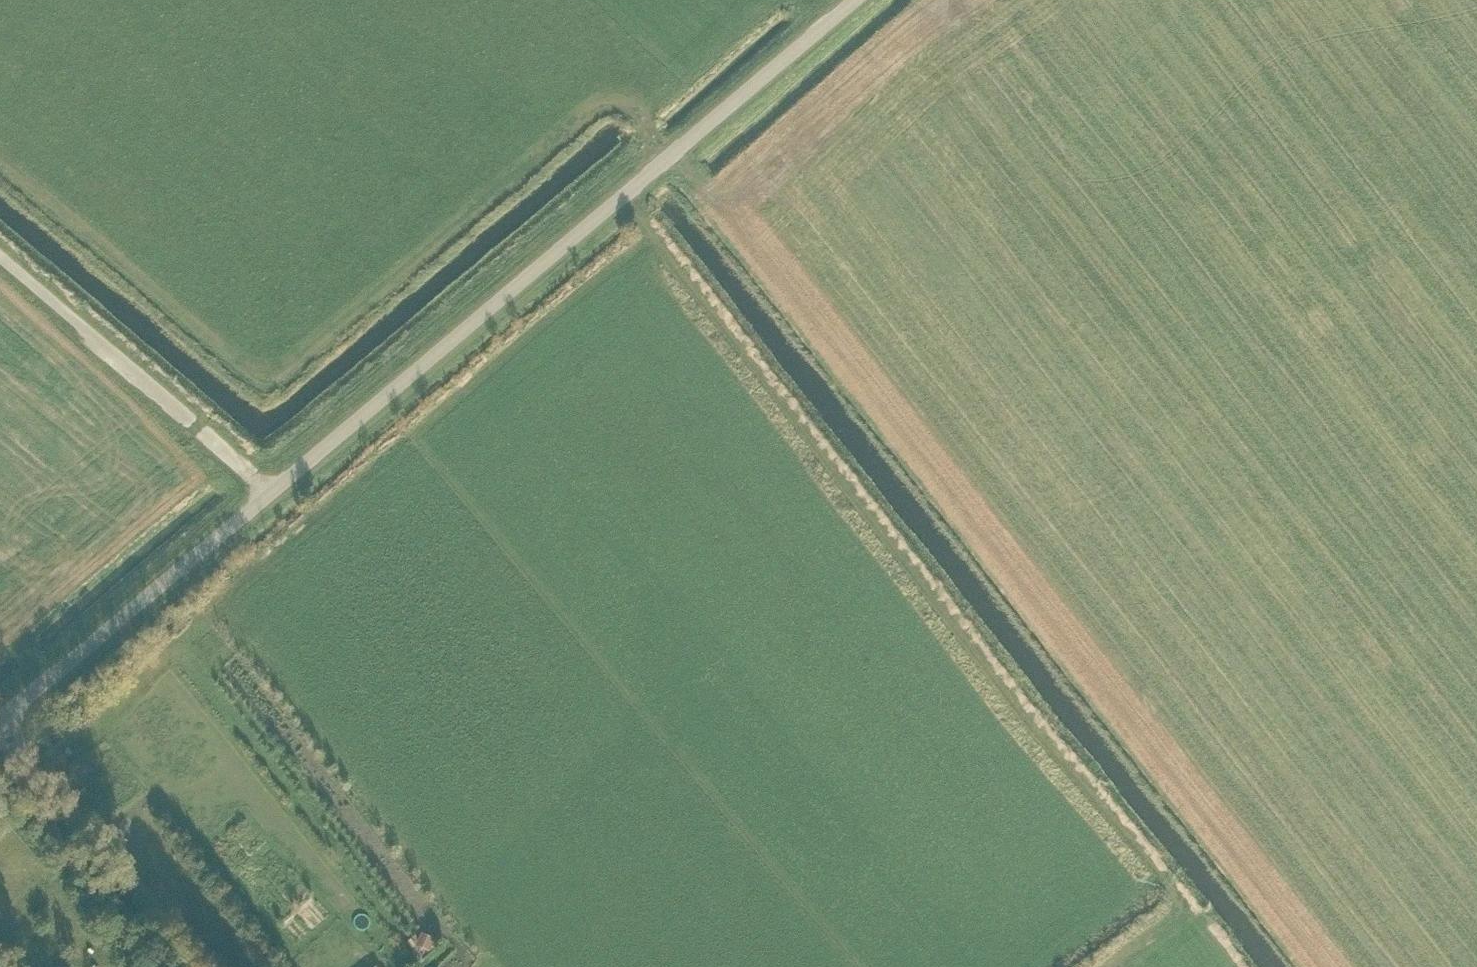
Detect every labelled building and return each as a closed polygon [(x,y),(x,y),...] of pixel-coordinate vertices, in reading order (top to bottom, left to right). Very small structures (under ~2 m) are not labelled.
[(432,952),(437,940),(424,934),(419,946),(432,952)]
